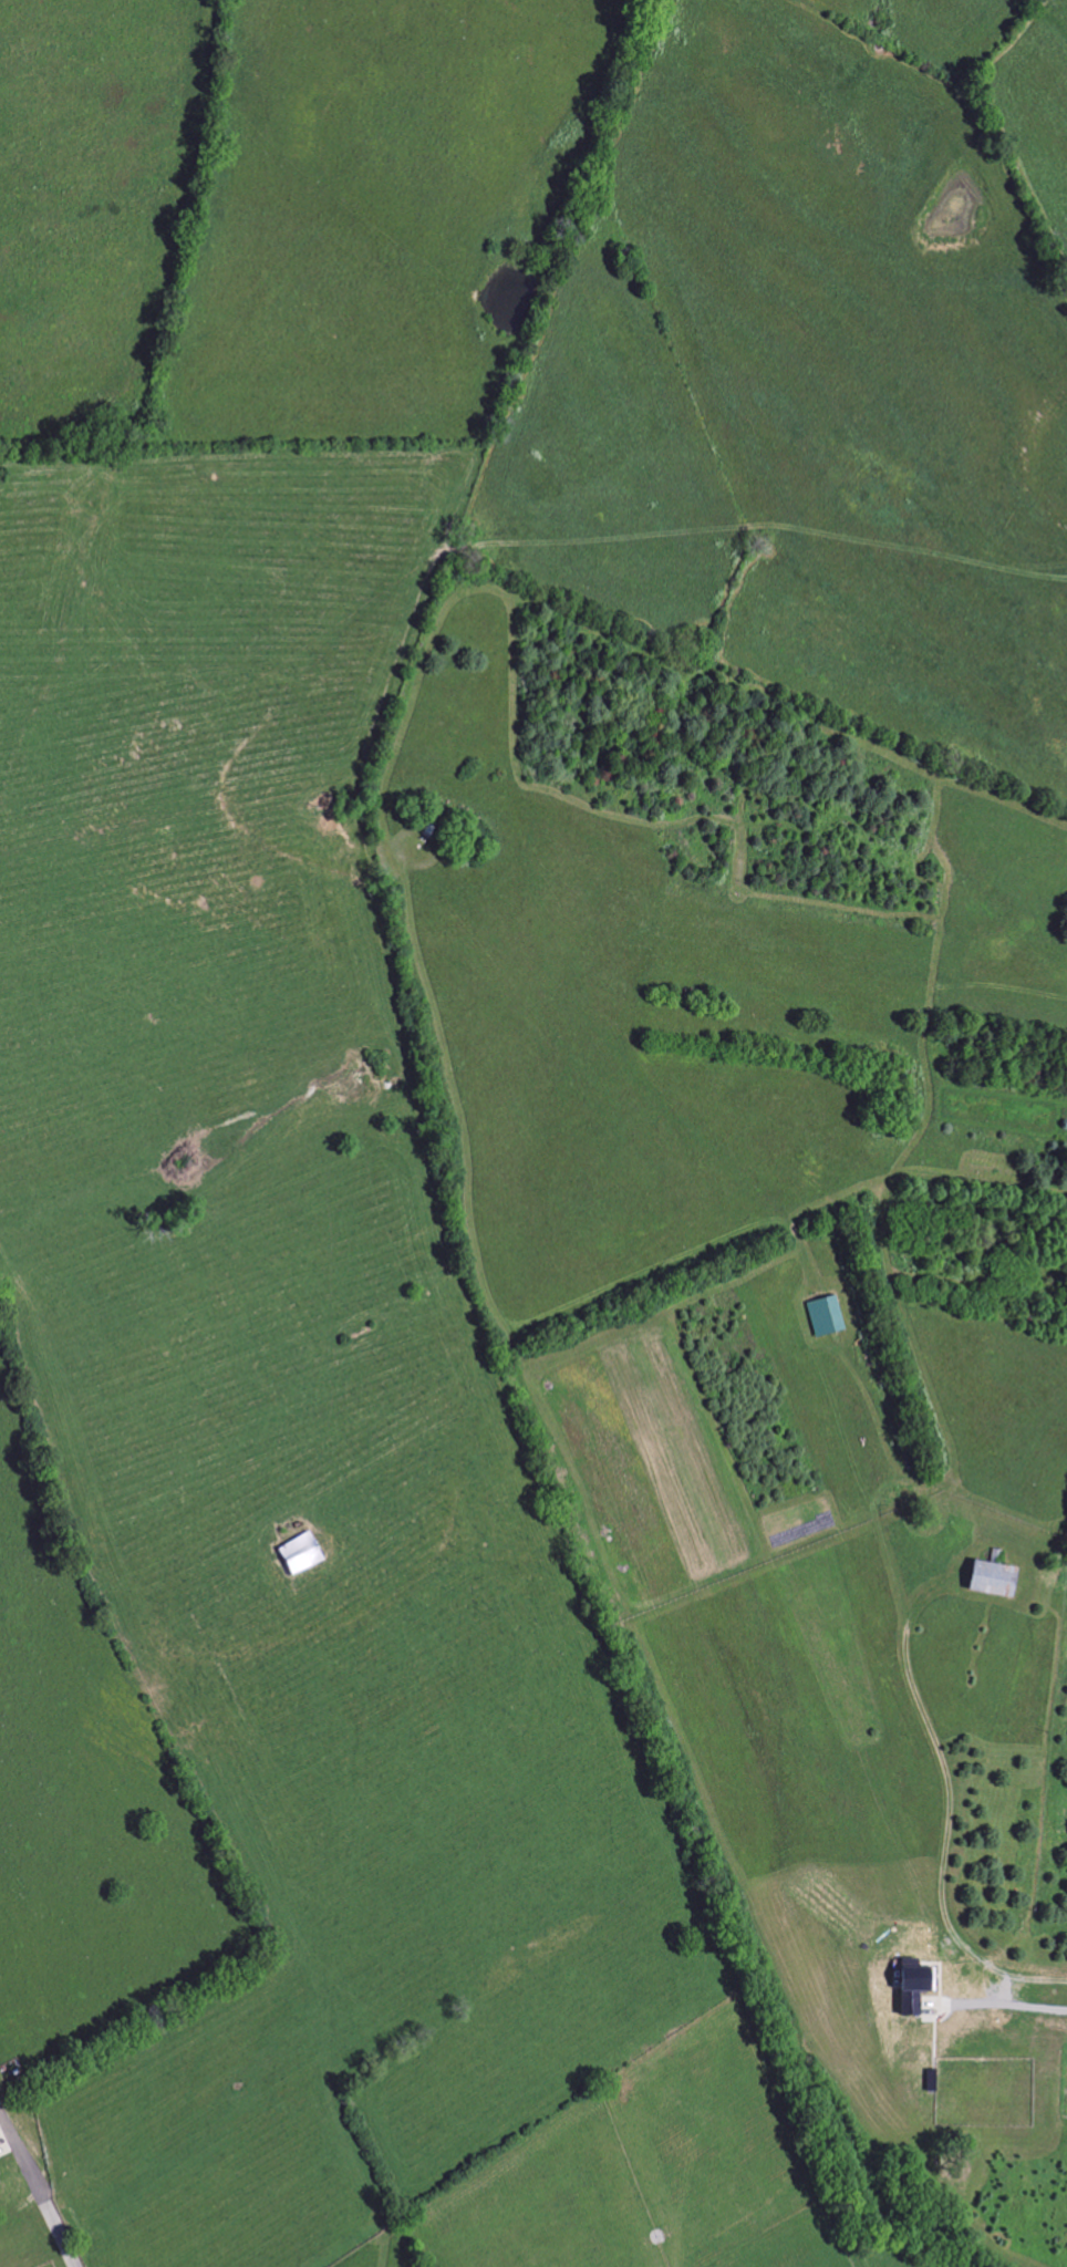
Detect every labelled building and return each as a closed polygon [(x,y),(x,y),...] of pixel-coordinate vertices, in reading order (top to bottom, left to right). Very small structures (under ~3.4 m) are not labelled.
[(275,1549),(287,1576),(321,1561),(308,1533),(275,1549)] [(1011,1597),(1014,1567),(968,1561),(965,1592),(1011,1597)]
